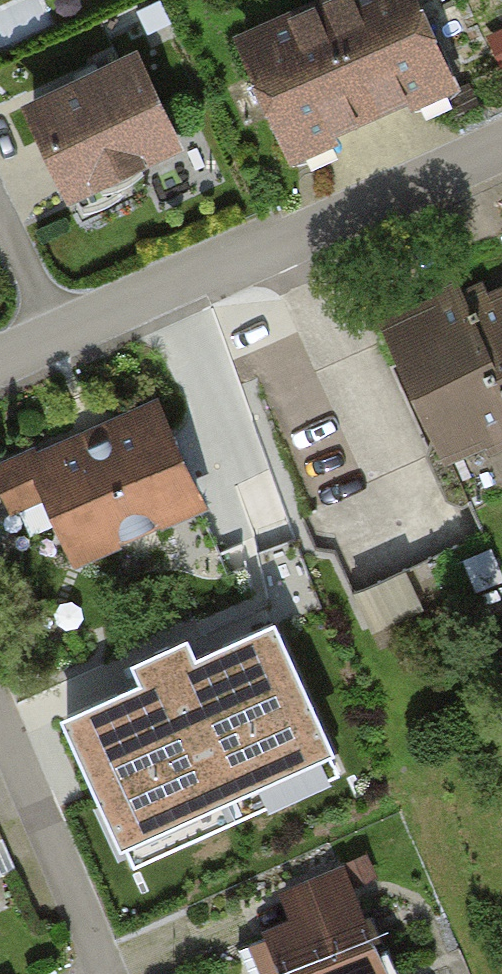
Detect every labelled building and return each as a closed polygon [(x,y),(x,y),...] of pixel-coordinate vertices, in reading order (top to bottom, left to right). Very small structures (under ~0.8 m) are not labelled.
[(53,20),(43,0),(23,0),(0,11),(0,44),(53,20)] [(246,39),(291,140),(326,125),(416,85),(443,73),(411,0),(335,0),(246,39)] [(179,147),(136,52),(19,104),(62,200),(179,147)] [(501,294),(467,310),(458,292),(426,307),(389,323),(447,452),(501,427),(501,294)] [(204,512),(155,402),(31,458),(80,567),(204,512)] [(377,616),(427,596),(413,561),(363,581),(377,616)] [(131,785),(159,848),(312,780),(283,716),(310,703),(272,620),(193,656),(185,639),(136,661),(144,679),(65,715),(102,798),(131,785)] [(336,867),(280,892),(295,926),(268,938),(285,973),(385,973),(336,867)]
